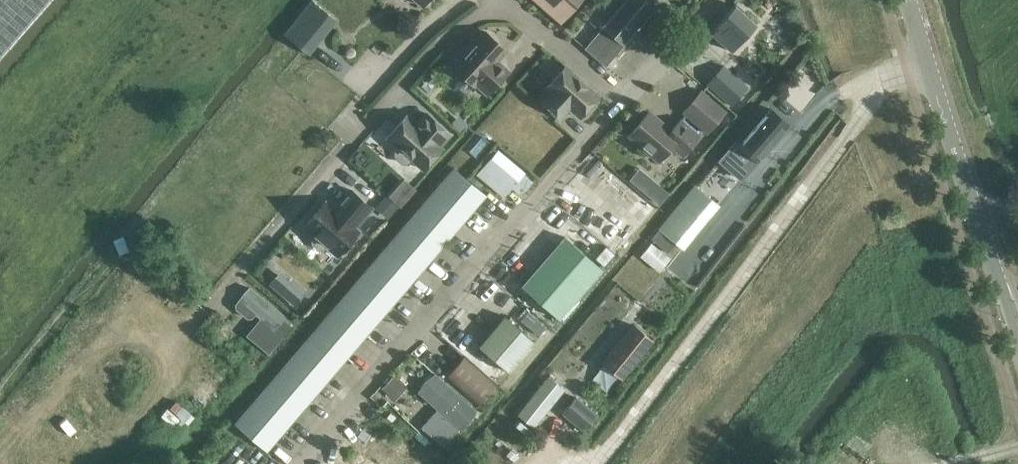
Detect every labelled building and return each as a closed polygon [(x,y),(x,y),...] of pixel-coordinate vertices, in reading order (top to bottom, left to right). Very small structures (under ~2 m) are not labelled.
[(49,0),(0,0),(0,56),(49,0)] [(284,35),(309,55),(327,32),(315,22),(324,10),(312,0),(284,35)] [(561,23),(580,0),(534,0),(561,23)] [(655,7),(647,0),(626,0),(603,27),(623,45),(636,29),(655,7)] [(732,51),(756,24),(734,5),(711,32),(732,51)] [(652,43),(671,21),(655,7),(636,29),(652,43)] [(605,66),(623,45),(603,27),(584,48),(605,66)] [(497,64),(497,60),(506,50),(485,31),(453,66),(474,86),(476,84),(487,94),(508,70),(507,69),(505,72),(497,64)] [(599,95),(566,65),(547,86),(551,91),(542,101),(561,117),(570,107),(580,116),(599,95)] [(724,66),(708,85),(732,105),(748,86),(724,66)] [(702,91),(683,113),(706,133),(725,111),(702,91)] [(756,160),(788,123),(771,108),(739,145),(756,160)] [(682,155),(699,135),(680,119),(671,130),(648,111),(629,134),(659,160),(671,146),(682,155)] [(439,145),(450,134),(426,112),(416,124),(406,115),(387,136),(398,147),(396,149),(395,153),(396,157),(401,162),(405,162),(408,161),(411,158),(422,168),(442,147),(439,145)] [(497,153),(480,173),(504,193),(511,185),(521,194),(531,182),(516,169),(497,153)] [(617,163),(608,174),(622,186),(620,189),(620,193),(625,197),(620,202),(633,212),(650,192),(617,163)] [(434,190),(466,217),(486,194),(454,167),(434,190)] [(683,249),(719,205),(695,185),(658,229),(683,249)] [(354,226),(371,207),(351,189),(334,209),(325,201),(304,226),(315,236),(312,239),(312,243),(319,249),(323,248),(326,245),(337,255),(358,230),(354,226)] [(414,213),(446,241),(466,217),(434,190),(414,213)] [(394,237),(426,264),(446,241),(414,213),(394,237)] [(374,260),(406,287),(426,264),(394,237),(374,260)] [(599,269),(562,238),(519,288),(556,319),(599,269)] [(670,257),(652,242),(641,255),(660,270),(670,257)] [(354,283),(386,310),(406,287),(374,260),(354,283)] [(270,281),(295,303),(305,292),(280,270),(270,281)] [(334,306),(366,334),(386,310),(354,283),(334,306)] [(294,323),(250,286),(235,304),(236,309),(247,318),(252,318),(255,314),(260,318),(246,335),(269,354),(294,323)] [(314,330),(346,357),(366,334),(334,306),(314,330)] [(535,341),(505,315),(478,345),(509,372),(535,341)] [(622,378),(653,340),(633,325),(603,362),(622,378)] [(314,330),(294,353),(326,380),(346,357),(314,330)] [(274,376),(306,403),(326,380),(294,353),(274,376)] [(497,385),(464,356),(445,377),(479,406),(497,385)] [(255,399),(286,427),(306,403),(274,376),(255,399)] [(534,428),(565,389),(549,376),(517,414),(534,428)] [(476,410),(442,379),(425,398),(437,409),(459,429),(476,410)] [(164,415),(184,429),(196,412),(176,398),(164,415)] [(235,423),(267,450),(286,427),(255,399),(235,423)] [(594,414),(576,399),(565,412),(583,427),(594,414)] [(459,429),(437,409),(421,427),(443,446),(459,429)] [(413,463),(398,451),(380,436),(364,456),(374,463),(413,463)] [(419,456),(404,444),(398,451),(413,463),(419,456)]
